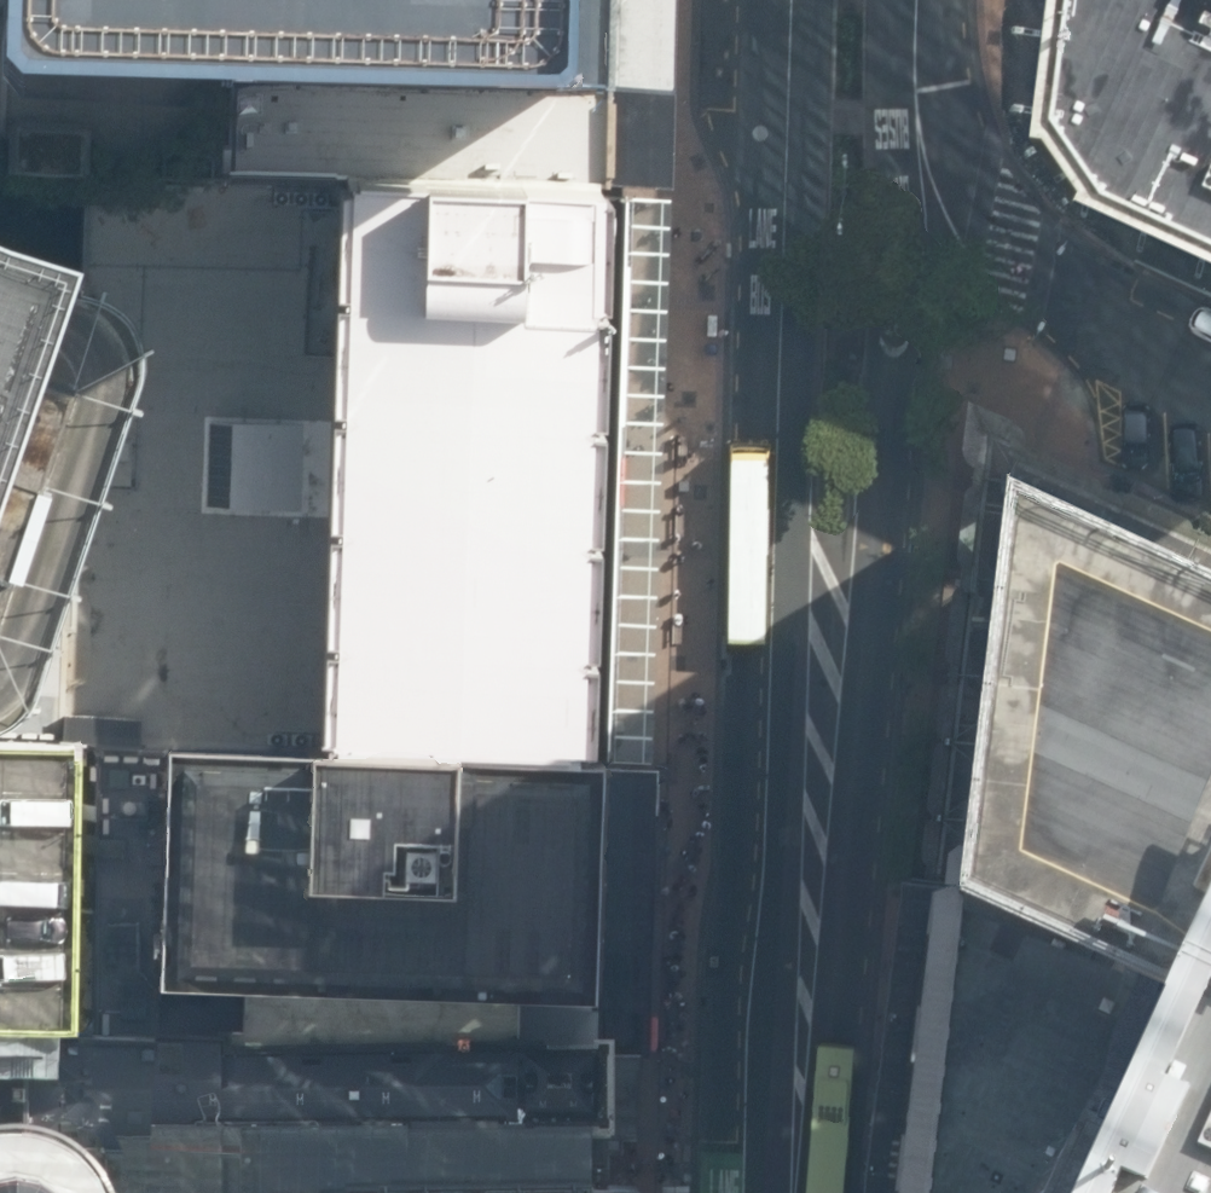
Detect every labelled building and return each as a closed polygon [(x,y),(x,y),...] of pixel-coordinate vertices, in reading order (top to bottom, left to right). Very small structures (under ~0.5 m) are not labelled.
[(23,77),(236,83),(565,93),(616,94),(659,96),(674,96),(677,0),(9,0),(7,61),(23,77)] [(1021,85),(1010,160),(1027,179),(1072,230),(1210,292),(1210,0),(1035,0),(1021,85)] [(236,83),(233,178),(347,181),(613,189),(631,190),(674,191),(676,128),(677,96),(674,96),(659,96),(616,94),(565,93),(236,83)] [(613,189),(347,181),(344,276),(340,383),(328,753),(612,762),(619,762),(655,763),(674,191),(631,190),(613,189)] [(68,320),(83,278),(97,219),(0,187),(0,512),(68,320)] [(340,383),(344,276),(160,271),(130,294),(83,278),(68,320),(0,512),(0,747),(91,752),(138,753),(150,471),(111,470),(153,359),(149,332),(167,317),(296,322),(294,381),(340,383)] [(150,471),(138,753),(174,754),(328,753),(340,383),(294,381),(296,322),(167,317),(149,332),(153,359),(111,470),(150,471)] [(990,474),(937,904),(1158,1006),(1076,1192),(1210,1192),(1210,575),(990,474)] [(81,1049),(525,1064),(526,1026),(232,1016),(165,1013),(174,754),(138,753),(91,752),(81,1031),(81,1049)] [(612,762),(328,753),(174,754),(165,1013),(232,1016),(526,1026),(611,1029),(619,762),(612,762)] [(937,904),(924,902),(891,1192),(1076,1192),(1158,1006),(937,904)] [(609,1067),(611,1029),(526,1026),(525,1064),(609,1067)] [(67,1132),(591,1137),(608,1137),(609,1067),(525,1064),(81,1049),(81,1031),(67,1031),(67,1077),(29,1076),(26,1124),(41,1122),(67,1132)] [(122,1189),(97,1150),(67,1132),(41,1122),(26,1124),(1,1128),(0,1128),(0,1192),(123,1192),(122,1189)] [(591,1137),(67,1132),(97,1150),(122,1189),(123,1192),(591,1192),(591,1177),(591,1137)]
